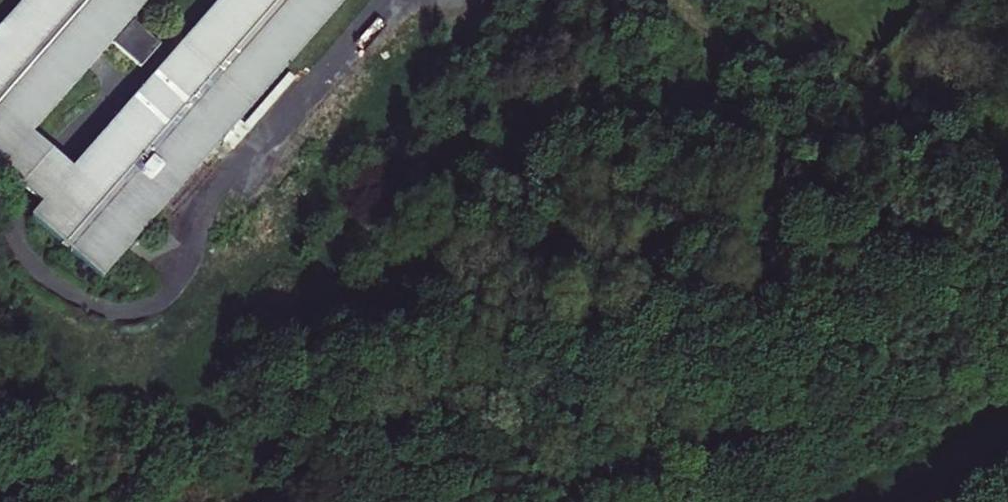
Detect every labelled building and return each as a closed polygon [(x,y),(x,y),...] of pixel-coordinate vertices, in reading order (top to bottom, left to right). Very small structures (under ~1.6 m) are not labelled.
[(346,0),(223,0),(72,171),(31,136),(151,0),(26,0),(0,29),(0,171),(1,170),(24,189),(43,205),(31,218),(101,279),(346,0)] [(160,44),(134,22),(114,44),(140,67),(160,44)] [(261,118),(294,79),(289,76),(259,109),(261,118)] [(249,131),(261,118),(259,109),(244,127),(249,131)] [(232,152),(249,131),(244,127),(240,123),(222,144),(232,152)]
